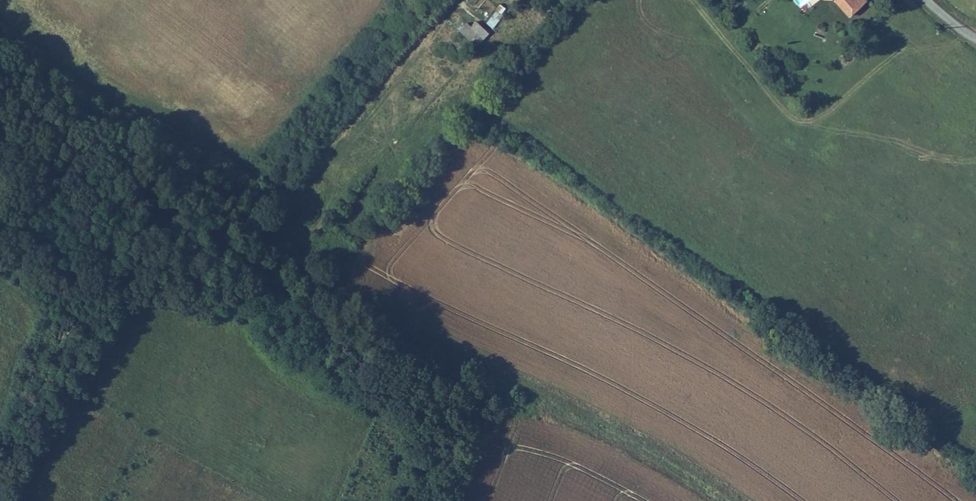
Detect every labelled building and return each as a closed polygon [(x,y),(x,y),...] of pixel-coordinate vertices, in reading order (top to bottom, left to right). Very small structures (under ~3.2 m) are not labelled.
[(867,0),(820,0),(833,1),(849,19),(868,1),(867,0)] [(491,28),(502,16),(496,10),(485,22),(491,28)] [(476,46),(489,32),(472,16),(459,31),(476,46)]
